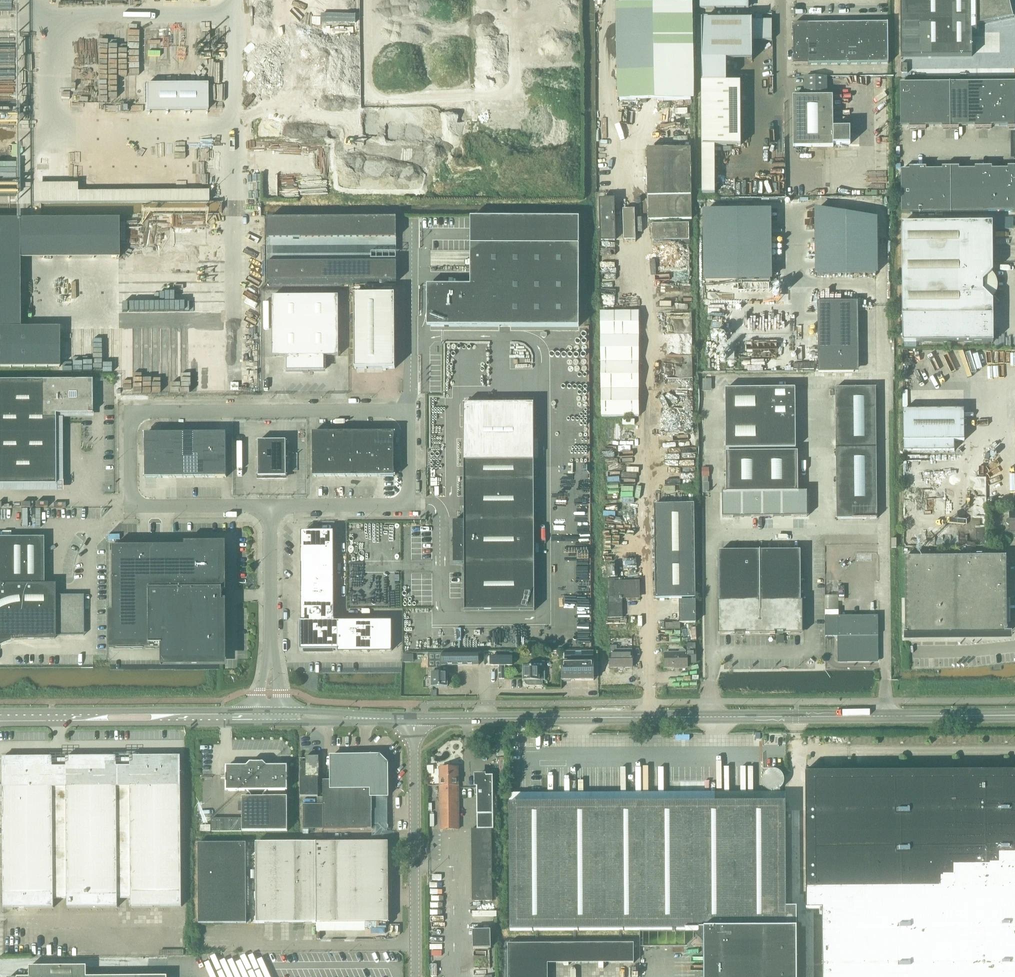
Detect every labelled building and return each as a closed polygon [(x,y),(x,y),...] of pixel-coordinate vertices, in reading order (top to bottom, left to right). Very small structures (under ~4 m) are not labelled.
[(700,9),(748,9),(749,9),(748,0),(700,0),(700,9)] [(901,57),(972,56),(972,35),(976,35),(976,25),(1013,18),(1011,12),(1010,7),(1009,3),(1009,0),(900,0),(901,57)] [(620,100),(636,100),(691,100),(691,4),(635,4),(620,4),(620,100)] [(772,20),(702,21),(702,61),(726,61),(752,61),(752,41),(772,41),(772,20)] [(837,24),(838,44),(848,44),(847,23),(837,24)] [(847,23),(848,44),(857,44),(857,23),(847,23)] [(857,23),(857,44),(868,44),(867,23),(857,23)] [(867,23),(868,44),(877,44),(877,23),(867,23)] [(877,23),(877,44),(888,44),(888,23),(877,23)] [(793,24),(793,45),(808,44),(807,24),(793,24)] [(807,24),(808,44),(817,44),(817,24),(807,24)] [(817,24),(817,44),(828,44),(827,24),(817,24)] [(827,24),(828,44),(838,44),(837,24),(827,24)] [(793,45),(793,65),(808,65),(808,44),(793,45)] [(808,44),(808,65),(818,65),(817,44),(808,44)] [(817,44),(818,65),(828,65),(828,44),(817,44)] [(828,44),(828,65),(838,64),(838,44),(828,44)] [(838,44),(838,64),(848,64),(848,44),(838,44)] [(848,64),(858,64),(857,44),(848,44),(848,64)] [(858,64),(868,64),(868,44),(857,44),(858,64)] [(868,44),(868,64),(878,64),(877,44),(868,44)] [(877,44),(878,64),(888,64),(888,44),(877,44)] [(793,148),(816,148),(833,147),(833,145),(850,145),(850,128),(833,129),(832,97),(826,97),(826,77),(805,77),(805,97),(793,97),(793,148)] [(204,82),(143,83),(143,109),(204,109),(204,82)] [(726,82),(702,83),(702,146),(715,146),(741,146),(740,82),(726,82)] [(950,129),(950,82),(949,82),(949,83),(933,83),(934,126),(942,126),(942,129),(950,129)] [(967,126),(966,83),(950,83),(950,82),(950,129),(959,129),(958,126),(967,126)] [(999,126),(1007,126),(1007,128),(1014,128),(1014,82),(1014,83),(999,83),(999,126)] [(934,126),(933,83),(917,84),(917,129),(926,129),(926,126),(934,126)] [(983,128),(983,83),(966,83),(967,126),(974,126),(974,128),(983,128)] [(999,126),(999,83),(983,83),(983,128),(991,128),(991,126),(999,126)] [(917,129),(917,84),(900,84),(900,127),(909,127),(909,129),(917,129)] [(650,221),(692,220),(691,149),(649,150),(650,221)] [(934,170),(934,213),(950,213),(950,214),(951,214),(951,167),(942,167),(942,170),(934,170)] [(951,167),(951,214),(951,213),(967,213),(967,170),(959,170),(959,167),(951,167)] [(967,170),(967,213),(984,212),(983,167),(975,167),(975,170),(967,170)] [(983,167),(984,212),(1000,212),(1000,169),(992,169),(992,167),(983,167)] [(1000,212),(1014,212),(1014,167),(1007,167),(1007,169),(1000,169),(1000,212)] [(918,213),(918,168),(909,168),(909,170),(901,170),(901,213),(918,213)] [(918,168),(918,213),(934,213),(934,170),(926,170),(926,168),(918,168)] [(77,185),(33,186),(33,204),(208,204),(208,192),(77,193),(77,185)] [(600,199),(602,242),(618,242),(617,199),(600,199)] [(875,219),(817,209),(817,275),(876,274),(875,219)] [(637,241),(637,210),(625,210),(625,241),(637,241)] [(769,210),(705,211),(706,281),(770,281),(769,210)] [(267,219),(267,239),(396,238),(396,218),(267,219)] [(471,285),(431,285),(431,327),(579,327),(579,218),(470,218),(471,251),(483,251),(483,266),(471,266),(471,285)] [(0,220),(0,368),(59,367),(59,328),(20,328),(19,259),(31,259),(36,259),(44,259),(51,259),(60,259),(63,259),(114,258),(116,258),(117,258),(119,258),(118,242),(118,219),(0,220)] [(992,222),(901,223),(902,316),(902,343),(993,343),(993,315),(993,298),(990,298),(988,295),(989,294),(990,292),(991,290),(991,287),(991,285),(991,283),(990,281),(989,279),(987,277),(993,272),(992,222)] [(655,242),(691,241),(691,225),(655,226),(655,242)] [(207,261),(176,259),(175,278),(206,280),(207,261)] [(397,262),(268,263),(268,283),(397,282),(397,262)] [(70,284),(71,302),(82,302),(82,283),(70,284)] [(354,295),(355,369),(395,369),(395,295),(354,295)] [(339,356),(338,296),(272,296),(272,357),(287,357),(287,371),(324,371),(324,356),(339,356)] [(858,302),(818,302),(819,373),(854,372),(853,332),(858,332),(858,302)] [(602,416),(638,416),(637,311),(600,311),(602,416)] [(122,355),(122,326),(92,327),(93,355),(122,355)] [(0,381),(0,485),(55,485),(55,414),(92,414),(92,380),(0,381)] [(836,453),(876,452),(875,387),(835,388),(836,453)] [(725,449),(795,448),(795,388),(725,389),(725,449)] [(464,521),(453,521),(453,563),(464,563),(465,611),(534,611),(534,461),(534,404),(464,404),(464,461),(464,521)] [(954,440),(964,440),(964,409),(903,410),(903,451),(954,450),(954,440)] [(313,477),(394,477),(394,432),(313,433),(313,477)] [(226,433),(145,434),(145,478),(226,477),(226,433)] [(286,477),(286,441),(258,441),(258,477),(286,477)] [(798,451),(725,452),(726,492),(798,491),(798,451)] [(876,452),(836,453),(836,518),(877,517),(876,452)] [(726,492),(722,492),(722,517),(807,516),(807,491),(798,491),(726,492)] [(679,620),(695,620),(695,600),(694,600),(694,597),(695,597),(694,504),(654,504),(655,597),(682,597),(682,600),(679,600),(679,620)] [(1009,511),(1009,518),(1008,518),(1007,519),(1006,520),(1006,522),(1007,523),(1008,524),(1010,524),(1010,530),(1006,530),(1006,538),(1014,538),(1014,511),(1009,511)] [(333,532),(303,532),(303,549),(333,549),(333,532)] [(0,538),(0,645),(4,643),(14,640),(19,639),(54,639),(54,636),(84,635),(84,595),(54,595),(54,590),(44,590),(43,537),(0,538)] [(223,662),(222,546),(113,547),(114,645),(161,645),(161,667),(162,666),(162,662),(223,662)] [(333,549),(303,549),(303,567),(333,567),(333,549)] [(800,550),(766,551),(760,551),(760,632),(770,632),(770,633),(775,633),(775,632),(787,632),(800,632),(801,608),(802,608),(802,600),(801,600),(800,550)] [(719,551),(719,598),(719,601),(718,601),(718,609),(719,609),(720,632),(745,632),(745,634),(750,634),(750,632),(760,632),(760,551),(719,551)] [(984,556),(904,557),(905,635),(1006,634),(1006,556),(984,556)] [(333,567),(303,567),(303,585),(333,585),(333,567)] [(620,582),(620,578),(607,579),(608,617),(623,617),(622,597),(634,596),(634,590),(638,590),(638,582),(620,582)] [(333,585),(303,585),(304,603),(333,603),(333,585)] [(333,603),(304,603),(304,622),(300,622),(300,651),(333,651),(333,622),(333,603)] [(837,615),(825,615),(825,636),(838,636),(838,660),(878,660),(878,615),(838,615),(837,615)] [(333,651),(355,651),(355,622),(333,622),(333,651)] [(355,651),(373,651),(373,622),(355,622),(355,651)] [(373,651),(391,651),(391,622),(373,622),(373,651)] [(687,662),(695,662),(695,643),(687,643),(687,650),(684,650),(684,653),(665,653),(665,667),(687,667),(687,662)] [(610,667),(632,667),(632,649),(617,649),(617,645),(610,645),(610,667)] [(565,661),(562,661),(562,680),(594,680),(594,661),(594,651),(565,651),(565,661)] [(473,653),(443,653),(443,665),(473,665),(473,653)] [(531,666),(523,666),(523,680),(529,680),(529,686),(543,686),(543,680),(545,680),(545,662),(531,662),(531,666)] [(448,687),(448,673),(443,673),(443,668),(428,668),(428,677),(432,677),(432,686),(448,687)] [(388,797),(388,765),(389,764),(380,755),(379,756),(331,756),(331,780),(324,780),(324,806),(304,806),(304,829),(324,829),(372,829),(372,797),(388,797)] [(52,757),(3,757),(4,908),(54,907),(54,899),(67,899),(67,907),(118,907),(118,898),(131,898),(131,907),(182,906),(181,756),(131,756),(131,763),(117,763),(117,756),(67,757),(67,763),(53,763),(52,757)] [(320,769),(320,763),(319,763),(319,757),(306,757),(306,762),(301,762),(301,797),(318,797),(318,777),(319,777),(319,769),(320,769)] [(260,791),(263,794),(268,791),(286,791),(288,789),(288,768),(285,766),(267,766),(263,762),(261,762),(257,766),(229,766),(226,768),(226,789),(228,791),(248,791),(250,795),(255,791),(260,791)] [(459,829),(458,767),(440,768),(441,829),(459,829)] [(786,819),(786,834),(806,834),(807,908),(824,908),(824,976),(1014,976),(1014,771),(823,772),(823,770),(823,769),(806,769),(806,770),(807,772),(806,772),(806,819),(786,819)] [(473,901),(493,901),(491,830),(493,830),(492,777),(476,777),(477,829),(472,829),(473,901)] [(242,819),(212,820),(212,833),(243,832),(243,831),(287,831),(287,797),(242,797),(242,819)] [(510,805),(510,930),(640,930),(699,930),(700,933),(696,937),(705,945),(705,976),(799,976),(799,926),(799,908),(787,908),(786,834),(786,819),(786,802),(785,802),(765,802),(510,805)] [(389,922),(388,842),(316,843),(316,923),(389,922)] [(199,923),(223,923),(247,923),(246,843),(198,843),(199,923)] [(316,923),(316,843),(257,843),(257,923),(316,923)] [(491,948),(490,930),(472,930),(472,948),(491,948)] [(87,967),(29,967),(29,976),(87,976),(87,967)]
